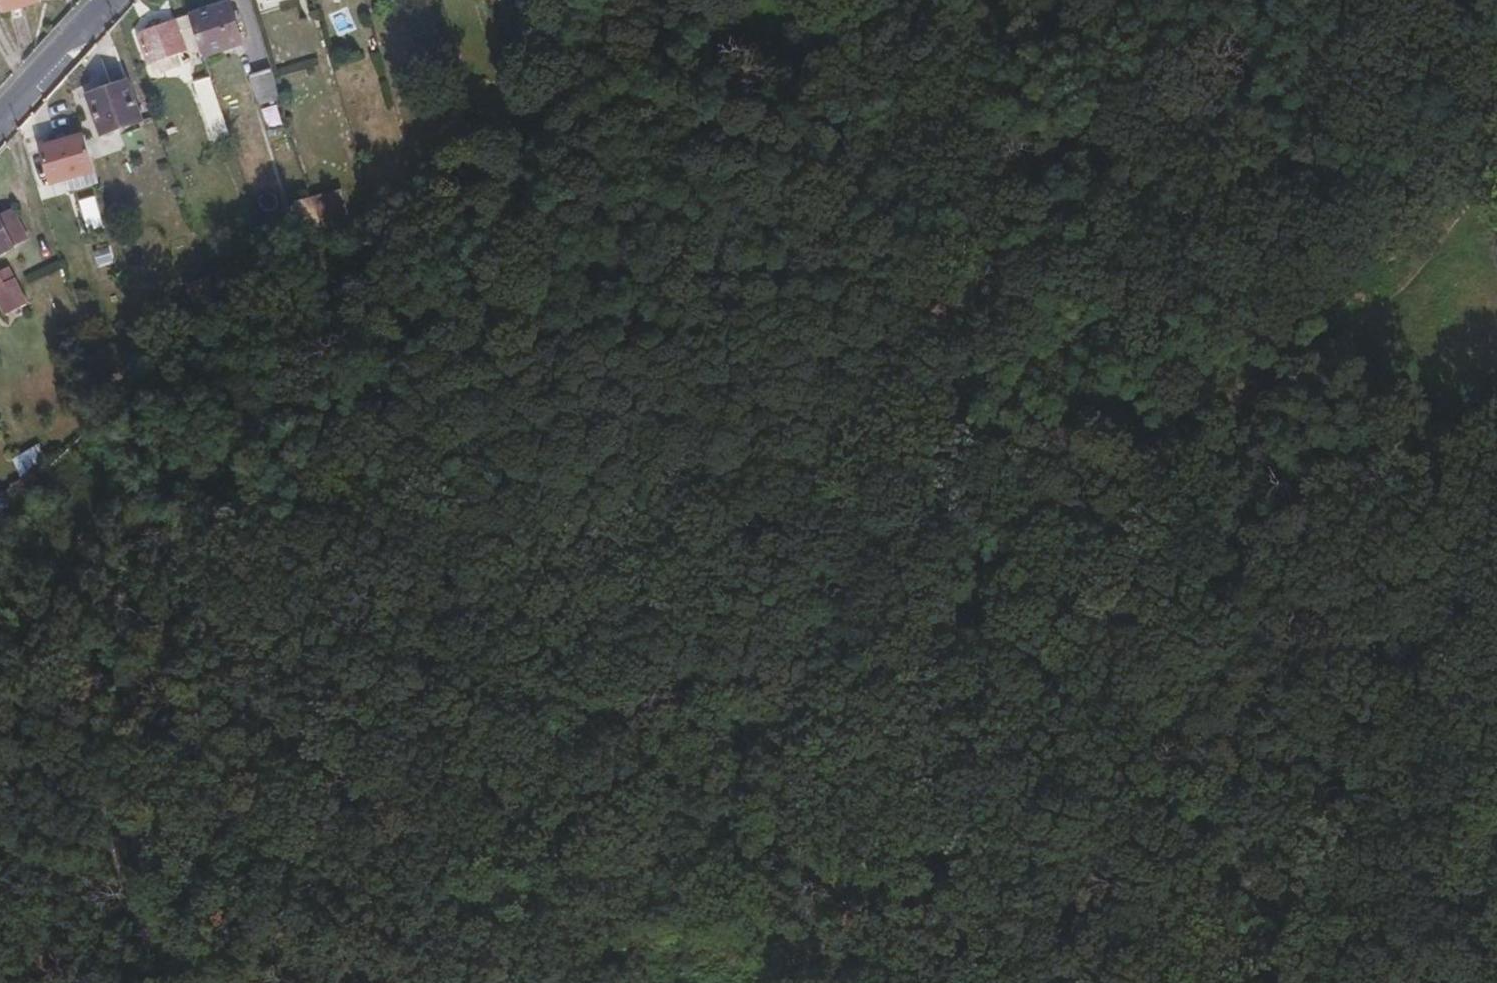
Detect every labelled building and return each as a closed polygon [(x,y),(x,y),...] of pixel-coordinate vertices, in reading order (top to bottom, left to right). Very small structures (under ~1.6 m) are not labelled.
[(9,0),(0,0),(0,4),(2,10),(11,7),(9,0)] [(233,0),(193,0),(190,1),(191,4),(202,43),(242,30),(233,0)] [(202,43),(191,4),(161,17),(158,9),(149,12),(152,20),(136,26),(147,58),(156,55),(160,66),(179,60),(175,47),(185,44),(187,47),(202,43)] [(224,119),(208,65),(193,70),(209,125),(224,119)] [(121,74),(82,92),(99,132),(137,114),(121,74)] [(283,102),(276,74),(254,82),(262,109),(283,102)] [(210,129),(226,124),(224,119),(209,125),(210,129)] [(91,169),(78,133),(39,149),(51,184),(91,169)] [(347,210),(341,188),(310,196),(317,219),(347,210)] [(11,204),(0,210),(0,214),(16,241),(29,234),(11,204)] [(353,226),(347,210),(317,219),(321,233),(353,226)] [(16,241),(0,214),(0,252),(16,241)] [(5,308),(26,295),(12,269),(1,275),(0,273),(0,298),(5,308)] [(38,445),(13,457),(18,468),(43,456),(38,445)]
